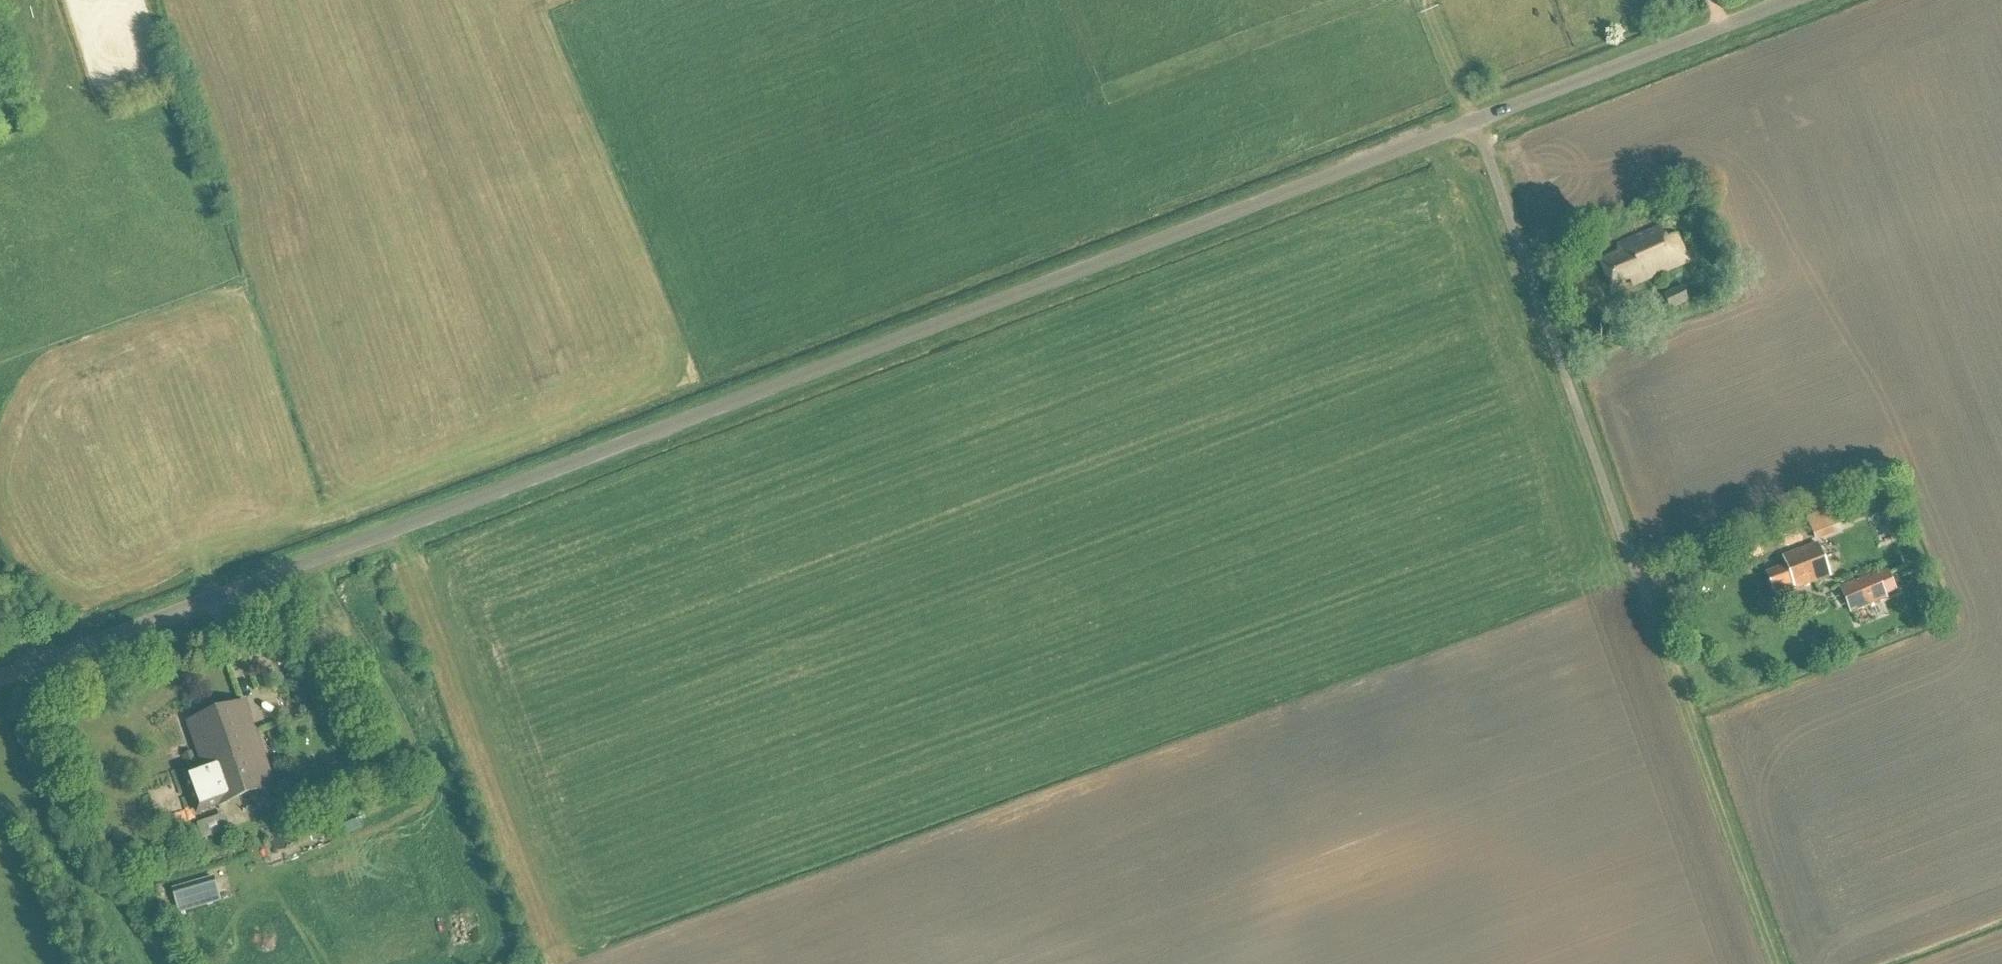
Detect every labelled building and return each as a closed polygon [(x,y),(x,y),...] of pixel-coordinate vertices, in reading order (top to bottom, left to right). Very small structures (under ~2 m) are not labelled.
[(1599,262),(1610,288),(1630,280),(1633,286),(1687,263),(1675,236),(1665,240),(1660,228),(1617,247),(1619,253),(1599,262)] [(1602,231),(1594,235),(1598,244),(1606,241),(1602,231)] [(1662,296),(1669,312),(1688,303),(1680,288),(1662,296)] [(1806,519),(1814,543),(1840,533),(1832,510),(1806,519)] [(1776,590),(1779,598),(1792,594),(1791,592),(1829,577),(1816,545),(1782,557),(1786,567),(1767,573),(1774,591),(1776,590)] [(1875,573),(1840,587),(1850,613),(1886,599),(1875,573)] [(1808,598),(1798,602),(1802,613),(1812,609),(1808,598)] [(243,704),(190,723),(205,766),(183,773),(197,812),(221,804),(272,786),(243,704)] [(223,815),(197,824),(203,841),(229,831),(223,815)] [(214,875),(173,888),(180,912),(221,900),(214,875)]
